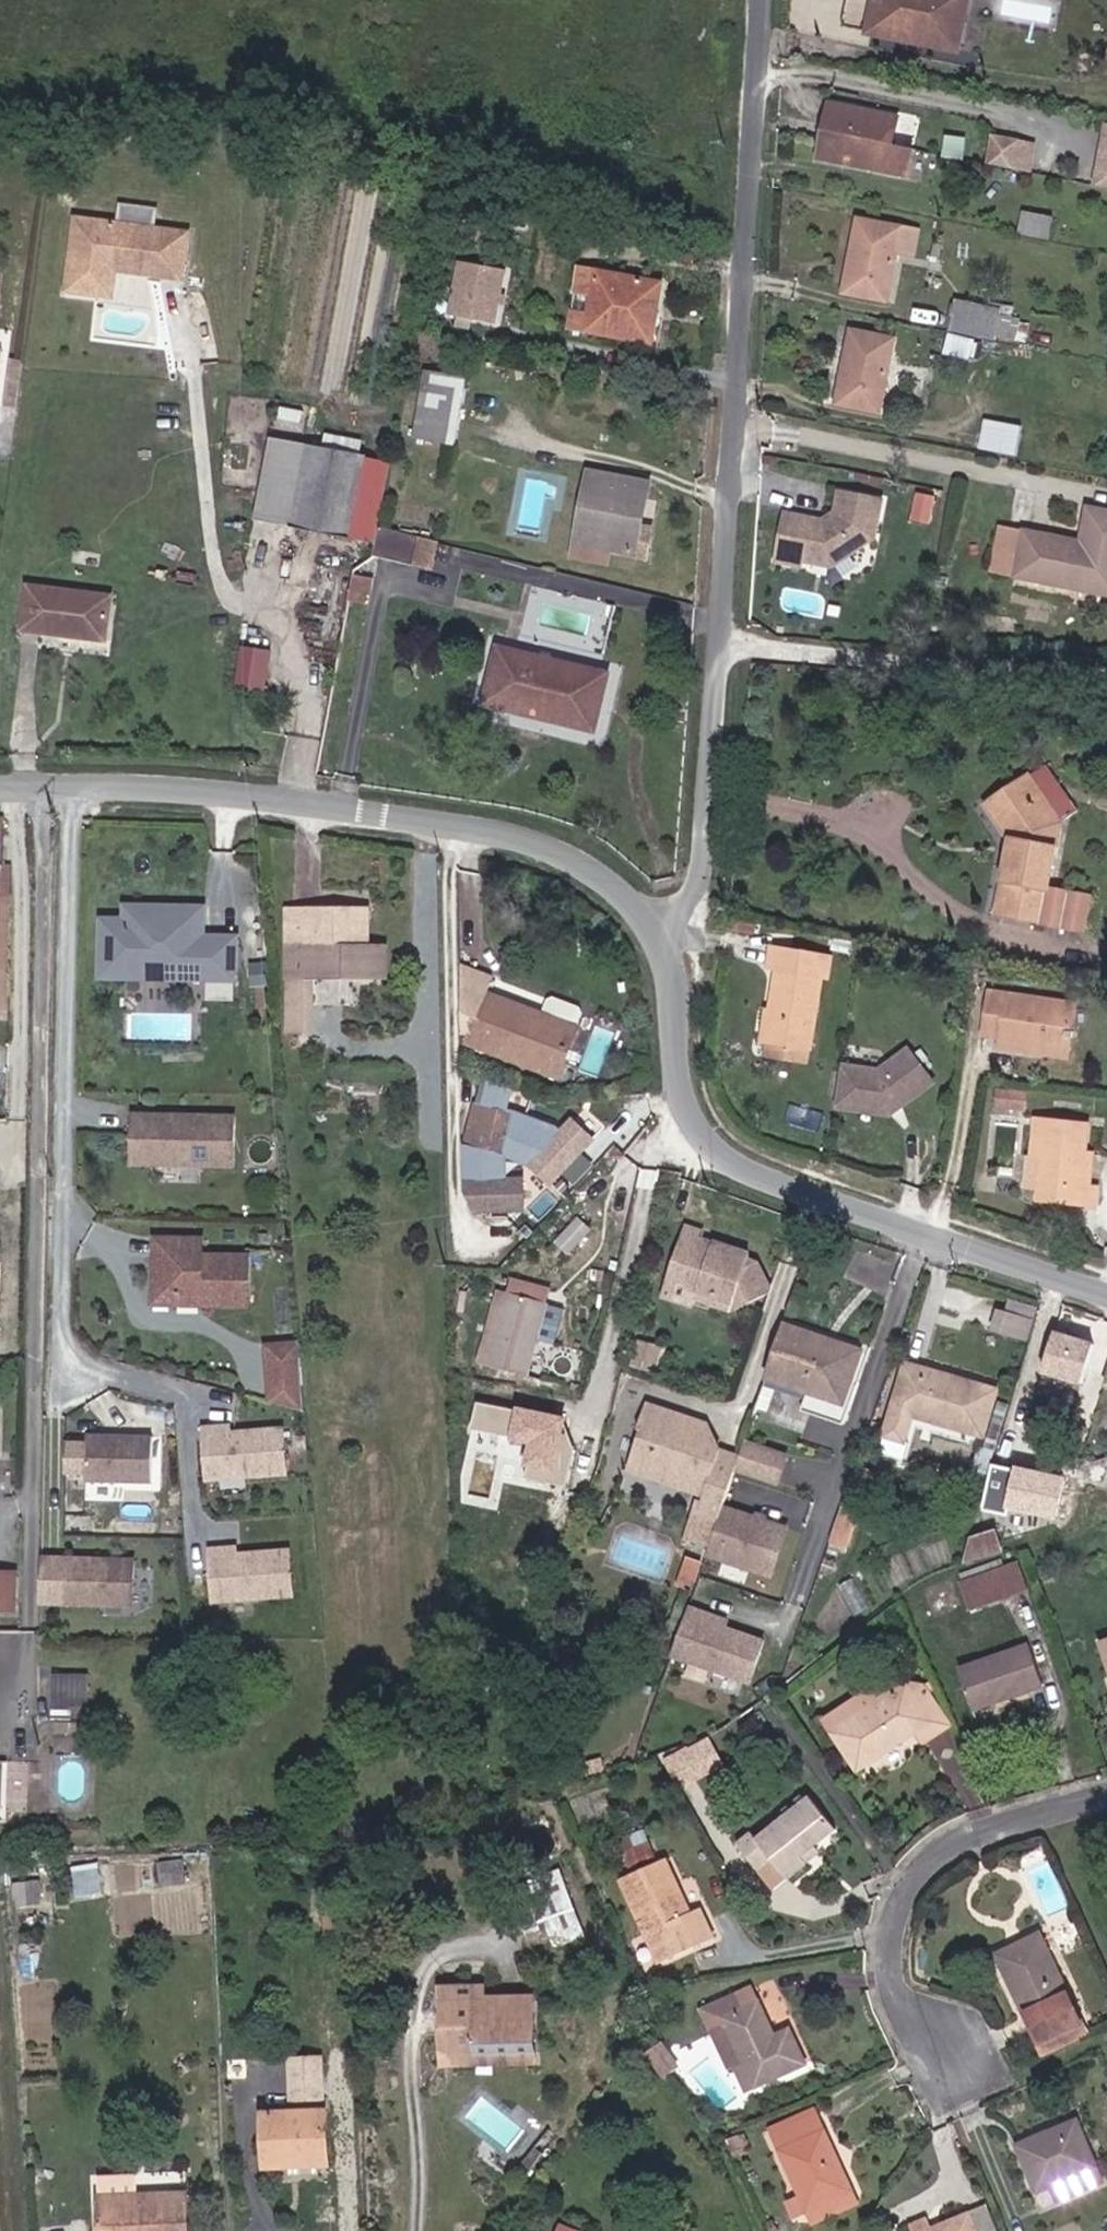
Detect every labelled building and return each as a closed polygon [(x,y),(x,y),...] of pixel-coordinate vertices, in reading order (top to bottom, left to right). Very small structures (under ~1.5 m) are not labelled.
[(869,35),(957,54),(967,0),(877,0),(869,35)] [(1083,0),(1011,0),(999,60),(1106,84),(1106,5),(1083,0)] [(826,100),(820,127),(895,144),(901,113),(826,100)] [(1103,121),(1090,183),(1106,187),(1106,122),(1103,121)] [(907,181),(914,149),(895,144),(820,127),(812,163),(907,181)] [(964,134),(944,130),(940,147),(960,150),(964,134)] [(1006,167),(1011,140),(990,136),(984,163),(1006,167)] [(1022,170),(1027,144),(1011,140),(1006,167),(1022,170)] [(186,238),(75,224),(66,295),(110,301),(114,274),(181,283),(186,238)] [(901,260),(904,235),(859,226),(849,290),(895,299),(901,260)] [(918,262),(921,239),(904,235),(901,260),(918,262)] [(488,322),(499,272),(460,264),(449,314),(488,322)] [(641,345),(645,321),(659,323),(666,290),(580,273),(575,297),(595,301),(593,316),(574,312),(570,330),(641,345)] [(1014,312),(948,299),(942,327),(995,337),(996,329),(1011,332),(1014,312)] [(645,321),(641,345),(653,348),(659,323),(645,321)] [(889,373),(877,372),(879,341),(847,334),(835,406),(883,413),(889,373)] [(889,373),(892,343),(879,341),(877,372),(889,373)] [(964,369),(968,347),(940,342),(936,363),(964,369)] [(470,379),(428,372),(417,430),(459,438),(470,379)] [(1012,447),(1016,419),(988,413),(982,440),(1012,447)] [(367,462),(279,445),(264,520),(297,526),(295,534),(351,545),(367,462)] [(576,545),(605,550),(634,556),(644,513),(634,511),(639,485),(591,475),(576,545)] [(644,513),(634,556),(649,558),(657,512),(646,510),(651,487),(639,485),(634,511),(644,513)] [(826,566),(868,538),(875,501),(834,493),(830,513),(815,523),(815,526),(779,519),(771,560),(795,565),(796,560),(826,566)] [(929,497),(914,495),(910,521),(925,524),(929,497)] [(1003,528),(995,571),(1106,592),(1106,510),(1091,508),(1088,525),(1103,528),(1099,547),(1003,528)] [(441,546),(385,532),(380,554),(437,568),(441,546)] [(603,563),(605,550),(576,545),(573,556),(603,563)] [(18,631),(48,634),(54,590),(22,586),(18,631)] [(109,597),(54,590),(48,634),(105,641),(109,597)] [(241,644),(237,687),(269,690),(273,646),(241,644)] [(579,730),(586,698),(606,702),(611,674),(498,649),(488,709),(579,730)] [(579,730),(600,735),(606,702),(586,698),(579,730)] [(989,806),(1014,845),(1000,923),(1090,935),(1094,900),(1053,895),(1062,830),(1079,816),(1047,769),(989,806)] [(233,987),(232,925),(196,925),(196,895),(118,896),(118,910),(97,911),(97,966),(126,966),(125,947),(164,946),(170,953),(200,953),(199,965),(205,966),(205,987),(233,987)] [(338,950),(369,950),(369,906),(308,906),(308,951),(338,950)] [(752,929),(753,919),(729,914),(728,926),(752,929)] [(199,965),(200,953),(170,953),(164,946),(125,947),(126,966),(199,965)] [(768,971),(755,1042),(797,1051),(812,980),(817,981),(822,960),(765,949),(760,969),(768,971)] [(338,964),(338,950),(308,951),(308,963),(338,964)] [(468,1031),(557,1066),(576,1017),(541,1004),(488,983),(494,967),(462,955),(463,1019),(471,1023),(468,1031)] [(320,980),(289,980),(291,1038),(320,1038),(320,980)] [(547,989),(541,1004),(576,1017),(582,1003),(580,996),(553,986),(547,989)] [(1069,1047),(1075,1007),(987,993),(980,1031),(998,1033),(997,1043),(1034,1049),(1036,1042),(1069,1047)] [(751,1059),(794,1068),(797,1051),(755,1042),(751,1059)] [(1032,1055),(1068,1061),(1069,1047),(1036,1042),(1034,1049),(1032,1055)] [(873,1069),(836,1065),(831,1105),(885,1111),(886,1106),(892,1102),(896,1102),(927,1078),(902,1046),(873,1069)] [(558,1118),(518,1102),(508,1100),(514,1078),(493,1069),(487,1094),(478,1092),(467,1134),(467,1180),(478,1198),(492,1198),(492,1195),(497,1195),(501,1198),(524,1199),(524,1169),(507,1169),(506,1145),(533,1155),(551,1174),(565,1160),(563,1157),(567,1154),(572,1153),(594,1131),(575,1112),(563,1123),(558,1118)] [(1024,1110),(1026,1093),(998,1090),(996,1106),(1024,1110)] [(234,1153),(234,1104),(185,1103),(185,1109),(162,1108),(162,1103),(133,1103),(133,1153),(152,1153),(152,1147),(185,1147),(185,1154),(234,1153)] [(1092,1128),(1044,1122),(1039,1161),(1046,1162),(1045,1165),(1041,1192),(1040,1203),(1098,1211),(1099,1194),(1091,1193),(1094,1170),(1088,1163),(1092,1128)] [(1041,1192),(1045,1165),(1031,1163),(1027,1191),(1041,1192)] [(559,1254),(580,1228),(568,1218),(546,1243),(559,1254)] [(762,1311),(772,1282),(757,1255),(749,1253),(751,1247),(714,1236),(713,1242),(701,1238),(704,1225),(686,1220),(668,1275),(687,1266),(693,1281),(700,1283),(736,1295),(749,1287),(753,1294),(762,1311)] [(247,1295),(248,1245),(201,1245),(201,1228),(154,1228),(154,1245),(162,1245),(162,1273),(175,1273),(174,1286),(203,1286),(203,1294),(247,1295)] [(203,1286),(174,1286),(175,1273),(162,1273),(162,1245),(154,1245),(153,1294),(203,1294),(203,1286)] [(664,1288),(695,1298),(697,1292),(700,1283),(693,1281),(687,1266),(668,1275),(664,1288)] [(478,1356),(494,1360),(515,1286),(499,1281),(478,1356)] [(736,1295),(700,1283),(697,1292),(736,1303),(753,1294),(749,1287),(736,1295)] [(515,1286),(494,1360),(532,1371),(554,1297),(515,1286)] [(1029,1336),(1038,1304),(1012,1297),(1003,1329),(1029,1336)] [(858,1344),(782,1320),(765,1371),(800,1382),(829,1392),(827,1398),(840,1402),(851,1368),(858,1344)] [(1084,1376),(1095,1338),(1056,1326),(1045,1366),(1084,1376)] [(305,1351),(304,1337),(271,1340),(272,1354),(305,1351)] [(864,1372),(871,1348),(858,1344),(851,1368),(864,1372)] [(305,1351),(272,1354),(276,1393),(309,1403),(305,1351)] [(910,1353),(885,1425),(903,1431),(911,1405),(987,1426),(1001,1380),(910,1353)] [(827,1398),(829,1392),(800,1382),(794,1403),(835,1416),(840,1402),(827,1398)] [(707,1414),(646,1394),(638,1419),(641,1420),(629,1459),(706,1484),(691,1528),(712,1534),(732,1474),(741,1447),(713,1438),(708,1429),(707,1414)] [(555,1476),(567,1418),(516,1408),(515,1412),(475,1404),(469,1431),(510,1439),(508,1446),(525,1450),(521,1469),(555,1476)] [(290,1462),(287,1417),(226,1422),(226,1415),(208,1417),(211,1469),(290,1462)] [(155,1472),(155,1426),(120,1426),(120,1430),(114,1429),(109,1426),(90,1426),(89,1471),(155,1472)] [(779,1488),(790,1455),(743,1440),(741,1447),(732,1474),(779,1488)] [(1064,1515),(1068,1500),(1057,1497),(1060,1485),(1020,1476),(1022,1469),(999,1463),(987,1504),(1010,1512),(1013,1503),(1064,1515)] [(870,1471),(856,1466),(835,1532),(851,1536),(870,1471)] [(1057,1497),(1068,1500),(1070,1488),(1060,1485),(1057,1497)] [(771,1581),(789,1527),(724,1505),(706,1559),(771,1581)] [(974,1536),(967,1562),(994,1554),(995,1541),(974,1536)] [(297,1586),(293,1542),(233,1546),(232,1539),(214,1541),(218,1593),(297,1586)] [(136,1595),(137,1551),(118,1550),(112,1553),(107,1553),(107,1550),(71,1550),(71,1594),(136,1595)] [(0,1563),(0,1602),(14,1602),(15,1563),(0,1563)] [(1017,1567),(959,1588),(969,1616),(1026,1594),(1017,1567)] [(749,1688),(764,1642),(726,1630),(730,1618),(687,1605),(668,1662),(749,1688)] [(1028,1647),(956,1673),(970,1713),(1043,1688),(1028,1647)] [(92,1673),(56,1672),(55,1705),(91,1706),(92,1673)] [(908,1733),(925,1722),(913,1703),(901,1684),(827,1730),(852,1769),(908,1733)] [(913,1703),(925,1722),(908,1733),(916,1745),(941,1729),(922,1698),(913,1703)] [(712,1734),(664,1757),(676,1781),(724,1758),(712,1734)] [(804,1809),(764,1838),(759,1833),(745,1843),(767,1871),(781,1861),(816,1908),(836,1895),(829,1887),(843,1877),(851,1871),(804,1809)] [(98,1862),(74,1867),(79,1894),(104,1889),(98,1862)] [(671,1973),(723,1946),(711,1922),(699,1928),(667,1865),(626,1887),(671,1973)] [(829,1887),(836,1895),(850,1885),(843,1877),(829,1887)] [(531,1908),(574,1903),(572,1885),(529,1889),(531,1908)] [(574,1903),(531,1908),(535,1945),(579,1942),(574,1903)] [(1043,1938),(997,1959),(1026,2024),(1035,2020),(1043,2039),(1082,2021),(1043,1938)] [(477,1982),(438,1982),(439,2004),(477,2004),(477,1982)] [(742,2054),(755,2085),(807,2065),(792,2029),(778,2034),(762,2000),(744,2009),(735,1990),(700,2005),(710,2029),(728,2021),(742,2054)] [(440,2056),(534,2055),(532,2003),(477,2004),(439,2004),(440,2056)] [(728,2021),(710,2029),(724,2062),(742,2054),(728,2021)] [(440,2069),(534,2068),(534,2055),(440,2056),(440,2069)] [(330,2064),(301,2064),(301,2101),(329,2102),(330,2064)] [(333,2115),(263,2115),(265,2169),(333,2168),(333,2115)] [(801,2214),(846,2196),(815,2117),(770,2135),(796,2199),(780,2206),(786,2221),(801,2214)] [(550,2151),(564,2128),(557,2123),(542,2147),(550,2151)] [(1081,2130),(1017,2155),(1037,2202),(1099,2176),(1081,2130)] [(189,2197),(171,2196),(171,2179),(140,2179),(139,2196),(102,2195),(102,2230),(187,2230),(189,2197)] [(852,2211),(846,2196),(801,2214),(807,2228),(852,2211)] [(562,2220),(557,2230),(585,2230),(562,2220)] [(963,2220),(938,2230),(968,2230),(963,2220)]
